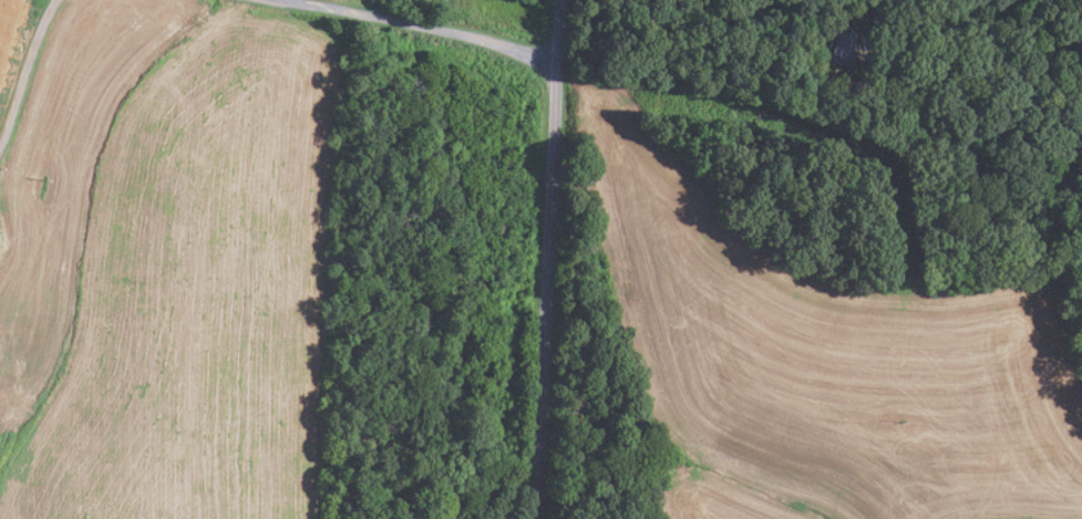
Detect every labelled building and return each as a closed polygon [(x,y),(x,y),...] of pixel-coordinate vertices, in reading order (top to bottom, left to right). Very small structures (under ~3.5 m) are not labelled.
[(851,66),(828,61),(837,28),(859,34),(851,66)] [(886,43),(888,34),(898,38),(896,45),(886,43)]
